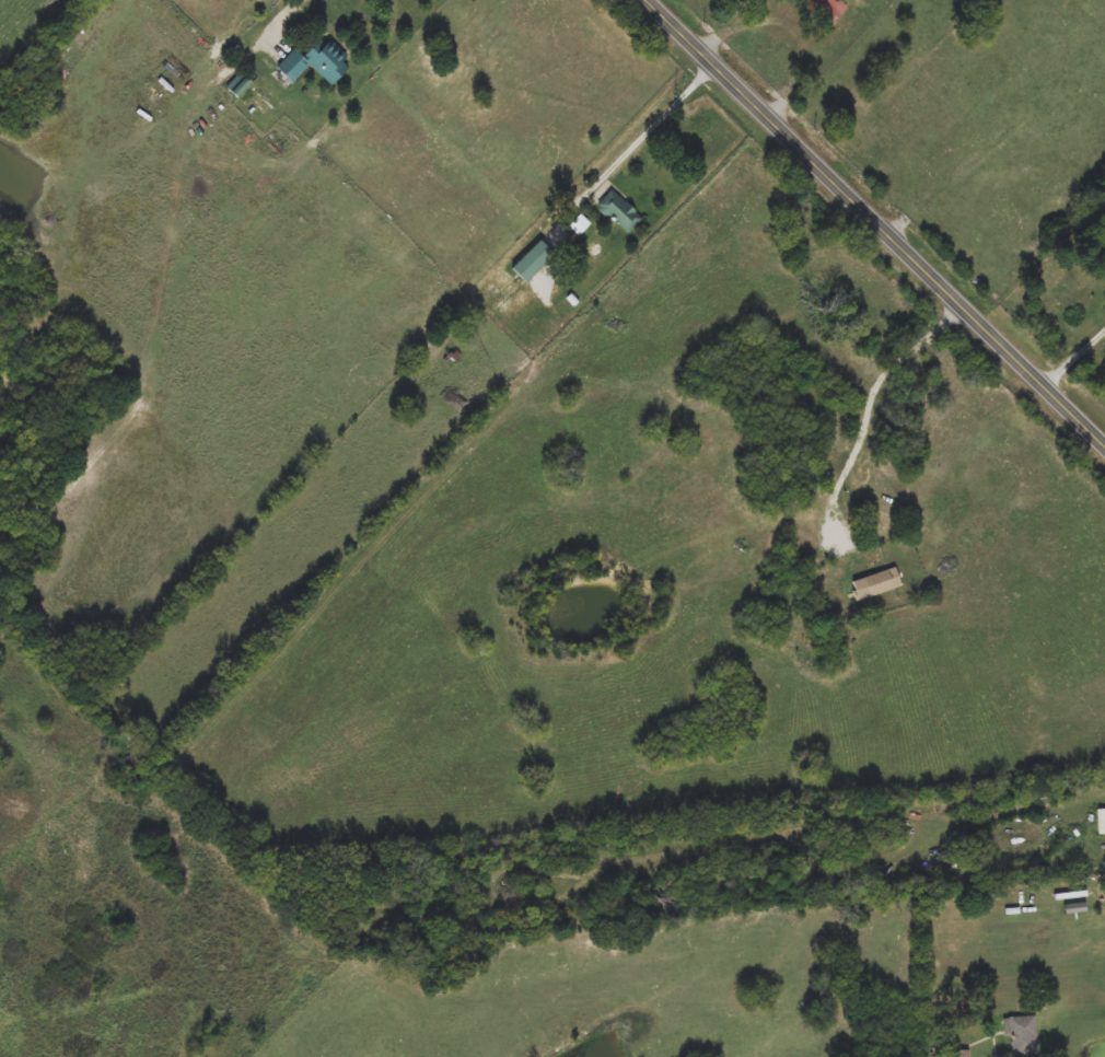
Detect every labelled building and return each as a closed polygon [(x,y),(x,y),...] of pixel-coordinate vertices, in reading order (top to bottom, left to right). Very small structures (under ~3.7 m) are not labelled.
[(830,25),(805,0),(836,0),(846,10),(830,25)] [(350,67),(330,86),(310,66),(292,84),(276,69),(293,50),(302,58),(321,39),(350,67)] [(252,85),(237,100),(232,93),(246,79),(252,85)] [(596,208),(610,191),(643,218),(629,234),(596,208)] [(578,235),(570,226),(581,216),(590,225),(578,235)] [(902,588),(858,602),(851,583),(895,568),(902,588)] [(1035,1056),(1011,1056),(1011,1037),(1003,1037),(1003,1018),(1035,1018),(1035,1056)]
